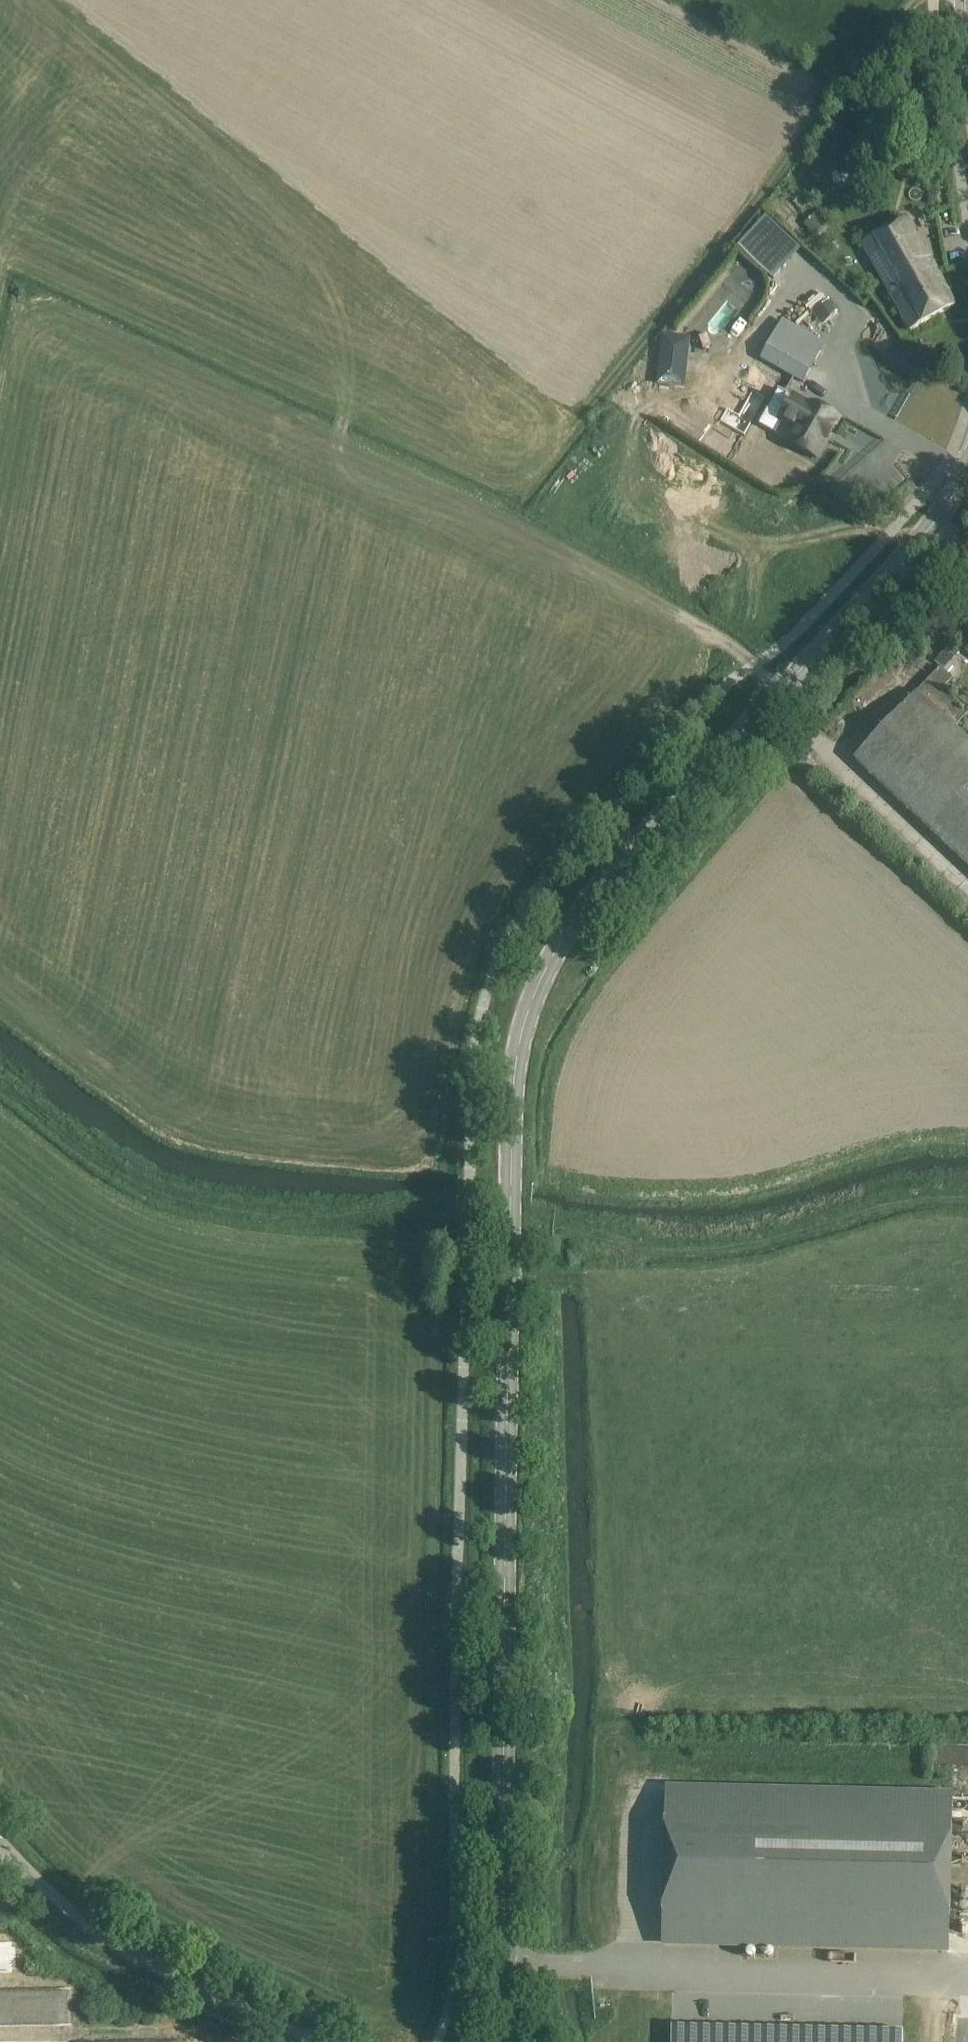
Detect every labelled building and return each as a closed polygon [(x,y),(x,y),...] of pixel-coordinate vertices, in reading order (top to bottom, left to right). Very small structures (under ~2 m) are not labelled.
[(829,223),(819,211),(805,223),(815,234),(829,223)] [(928,259),(906,219),(861,244),(909,330),(956,304),(930,258),(928,259)] [(807,316),(823,300),(809,284),(792,300),(807,316)] [(822,325),(839,311),(833,303),(816,317),(822,325)] [(760,359),(804,385),(827,345),(782,320),(760,359)] [(686,387),(691,337),(662,334),(657,385),(686,387)] [(844,415),(817,400),(815,404),(798,394),(785,417),(803,426),(795,440),(822,455),(844,415)] [(914,635),(910,640),(916,645),(920,641),(914,635)] [(943,670),(960,652),(951,644),(934,662),(943,670)] [(940,668),(855,759),(967,866),(967,739),(956,728),(967,716),(967,714),(943,690),(953,680),(940,668)] [(669,1791),(665,1943),(947,1950),(950,1797),(669,1791)] [(671,2041),(903,2041),(904,2032),(671,2026),(671,2041)]
